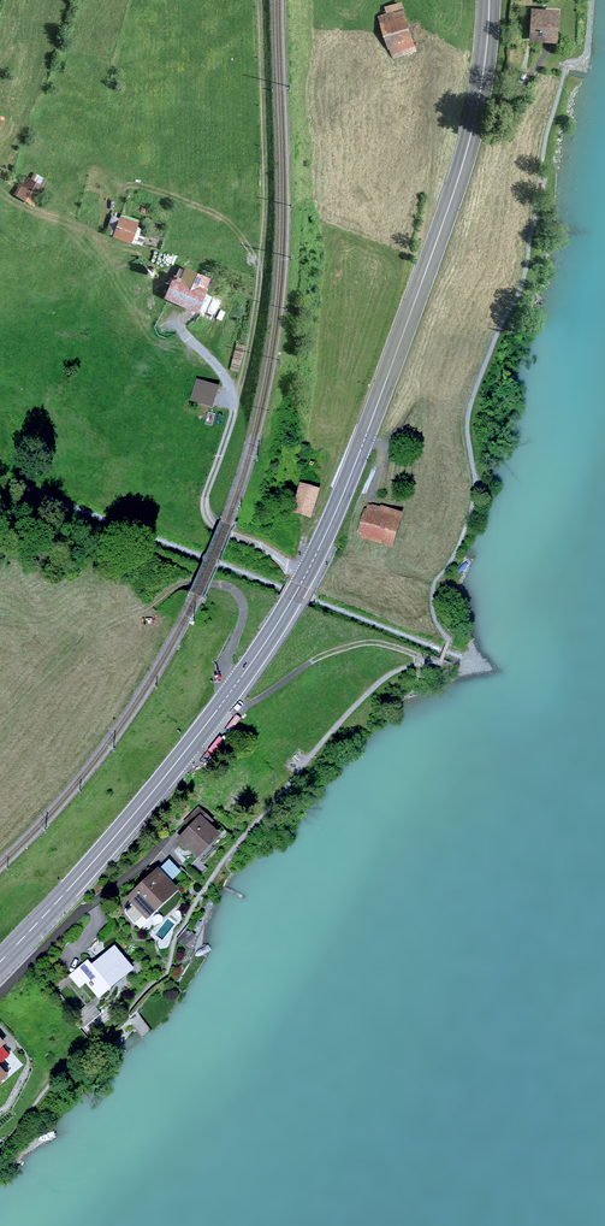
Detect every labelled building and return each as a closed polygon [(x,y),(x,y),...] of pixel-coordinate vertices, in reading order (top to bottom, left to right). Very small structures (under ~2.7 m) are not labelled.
[(407,28),(399,3),(385,7),(387,14),(380,16),(386,35),(407,28)] [(555,14),(534,13),(533,36),(554,36),(555,14)] [(412,45),(407,28),(386,35),(391,52),(412,45)] [(25,177),(16,192),(33,202),(42,187),(25,177)] [(121,220),(115,237),(135,244),(139,231),(133,229),(135,224),(121,220)] [(177,277),(169,294),(196,305),(208,278),(187,269),(182,280),(177,277)] [(213,409),(220,387),(197,379),(190,401),(213,409)] [(309,515),(316,491),(301,487),(294,510),(309,515)] [(378,540),(390,543),(400,512),(382,506),(380,514),(367,510),(360,530),(379,536),(378,540)] [(188,843),(197,852),(214,834),(205,826),(211,821),(199,810),(186,823),(192,829),(179,843),(184,847),(188,843)] [(172,890),(158,874),(131,898),(134,902),(123,911),(134,924),(172,890)] [(178,940),(182,944),(193,935),(188,930),(178,940)] [(109,985),(106,983),(127,965),(113,949),(85,972),(89,977),(86,980),(98,995),(109,985)] [(95,1007),(81,1019),(86,1026),(101,1013),(95,1007)] [(151,1031),(136,1012),(127,1020),(142,1038),(151,1031)]
